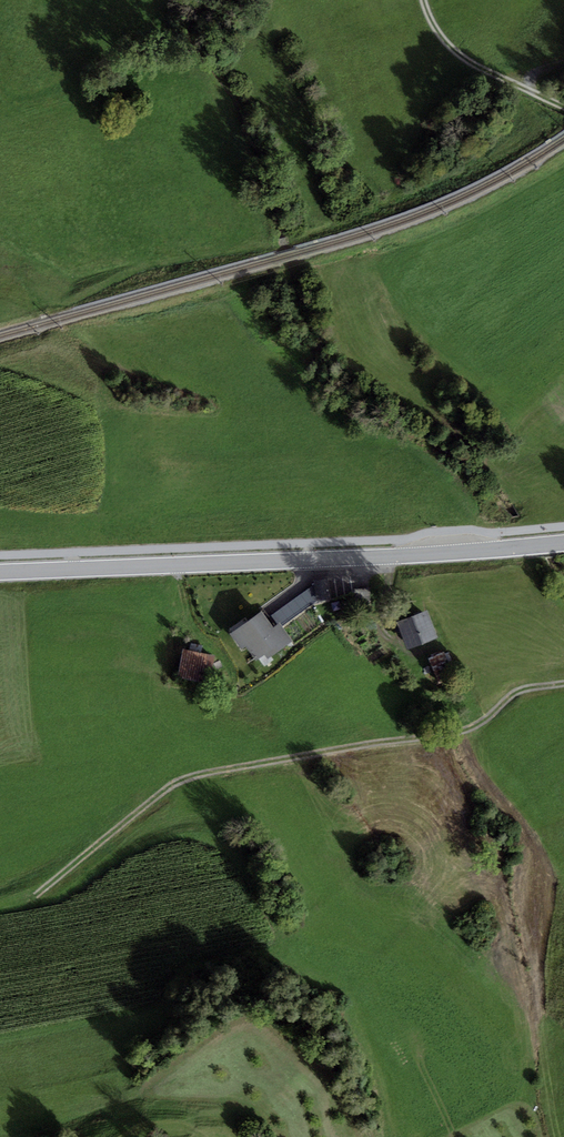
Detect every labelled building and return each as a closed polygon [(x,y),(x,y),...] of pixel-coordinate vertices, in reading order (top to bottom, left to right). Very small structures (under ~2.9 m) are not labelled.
[(329,578),(314,580),(314,584),(317,601),(332,599),(329,578)] [(314,584),(271,615),(277,623),(280,621),(283,626),(317,601),(314,584)] [(370,587),(356,589),(358,601),(372,599),(370,587)] [(262,610),(230,633),(241,649),(246,645),(257,659),(264,654),(268,659),(294,640),(283,626),(280,621),(277,623),(273,626),(262,610)] [(428,610),(396,622),(407,649),(438,638),(428,610)] [(215,655),(183,649),(177,677),(210,683),(215,655)] [(445,651),(428,658),(440,685),(457,678),(445,651)]
